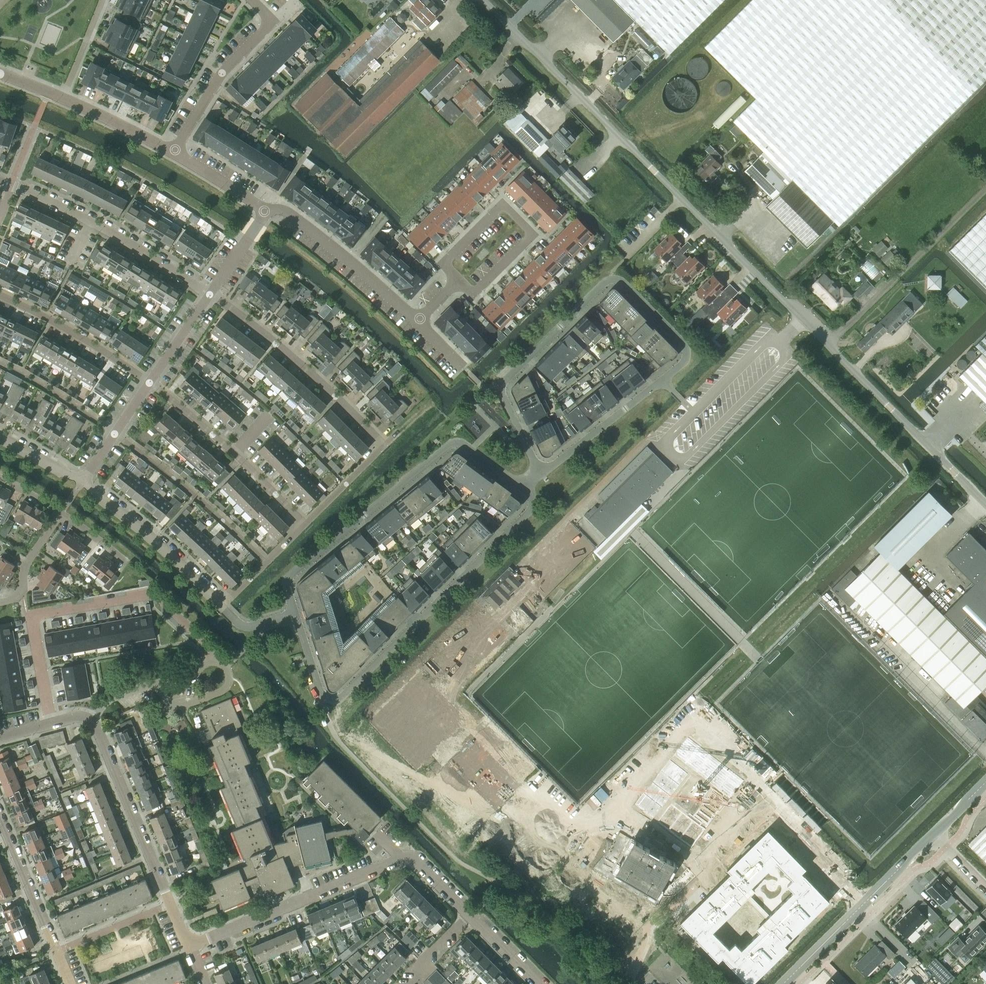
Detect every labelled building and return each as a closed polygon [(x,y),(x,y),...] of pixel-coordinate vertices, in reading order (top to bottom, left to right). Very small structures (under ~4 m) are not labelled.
[(149,8),(133,0),(121,0),(121,1),(123,2),(121,7),(129,12),(127,18),(129,19),(129,18),(139,23),(142,18),(144,19),(149,8)] [(218,12),(218,11),(219,8),(220,8),(223,2),(220,0),(201,0),(199,4),(217,13),(218,13),(218,12)] [(410,9),(418,17),(414,21),(422,29),(426,25),(427,25),(441,10),(431,0),(419,0),(413,6),(410,9)] [(613,42),(635,21),(615,0),(572,0),(613,42)] [(635,21),(669,54),(724,0),(615,0),(635,21)] [(856,0),(752,0),(705,47),(756,99),(856,0)] [(756,99),(734,122),(764,152),(745,171),(773,199),(765,206),(807,248),(834,221),(839,226),(985,79),(985,0),(856,0),(756,99)] [(395,2),(388,9),(393,14),(400,7),(395,2)] [(212,22),(217,13),(199,4),(195,14),(212,22)] [(398,20),(402,22),(406,20),(408,17),(407,14),(403,11),(399,12),(397,16),(398,20)] [(207,33),(209,28),(212,22),(195,14),(190,24),(207,33)] [(293,24),(307,38),(316,29),(301,15),(296,20),(297,21),(294,23),(294,22),(292,24),(293,24)] [(141,24),(139,23),(129,18),(129,19),(126,24),(117,19),(115,25),(113,24),(110,29),(135,41),(141,30),(139,30),(141,24)] [(344,80),(350,86),(404,31),(391,18),(336,72),(341,77),(336,82),(328,73),(295,105),(345,156),(441,61),(423,43),(360,106),(339,85),(344,80)] [(202,43),(207,33),(190,24),(185,34),(202,43)] [(285,32),(299,46),(307,38),(293,24),(285,32)] [(130,52),(135,41),(110,29),(107,34),(110,35),(107,41),(116,45),(113,51),(125,57),(128,51),(130,52)] [(291,54),(299,46),(285,32),(277,40),(291,54)] [(197,53),(199,49),(202,43),(185,34),(180,45),(197,53)] [(269,48),(283,62),(291,54),(277,40),(269,48)] [(317,48),(322,53),(325,49),(321,44),(317,48)] [(192,63),(197,54),(197,53),(180,45),(175,55),(192,63)] [(663,53),(658,47),(655,51),(660,56),(663,53)] [(261,56),(275,70),(283,62),(269,48),(261,56)] [(463,68),(469,63),(461,54),(454,60),(463,68)] [(188,73),(189,69),(192,63),(175,55),(170,65),(186,72),(188,73)] [(630,61),(613,77),(624,89),(641,72),(647,66),(636,55),(630,61)] [(253,64),(267,78),(275,70),(261,56),(253,64)] [(94,87),(95,85),(104,67),(105,65),(94,59),(90,68),(83,65),(79,76),(85,79),(83,82),(94,87)] [(463,69),(463,68),(454,60),(454,59),(425,87),(425,88),(420,94),(428,102),(434,96),(435,97),(463,69)] [(245,72),(259,86),(267,78),(253,64),(245,72)] [(188,73),(186,72),(170,65),(164,76),(183,85),(186,78),(185,77),(187,74),(187,75),(188,73)] [(108,94),(117,74),(104,67),(95,85),(100,87),(98,89),(108,94)] [(512,93),(523,83),(508,68),(498,78),(500,80),(496,84),(502,90),(506,86),(512,93)] [(251,94),(258,86),(259,86),(245,72),(237,80),(251,94)] [(132,81),(118,74),(117,74),(108,94),(118,99),(119,96),(124,99),(132,81)] [(237,80),(237,79),(236,80),(236,81),(234,83),(233,83),(228,88),(242,102),(251,94),(237,80)] [(472,80),(452,99),(476,125),(485,117),(480,113),(492,101),(472,80)] [(147,89),(132,81),(124,99),(129,101),(127,103),(137,108),(145,91),(146,91),(147,89)] [(159,98),(146,91),(145,91),(137,108),(147,113),(148,110),(152,112),(159,98)] [(169,120),(175,110),(168,107),(173,98),(162,93),(159,98),(152,112),(151,115),(162,120),(163,117),(169,120)] [(463,113),(450,99),(445,104),(441,99),(434,107),(450,124),(463,113)] [(216,125),(215,125),(206,119),(195,136),(197,137),(197,136),(204,140),(203,141),(205,142),(205,141),(216,125)] [(548,146),(544,142),(547,139),(528,119),(515,132),(534,152),(539,156),(548,146)] [(9,144),(16,125),(14,124),(14,125),(5,122),(5,121),(0,133),(0,141),(9,144)] [(205,142),(214,147),(224,130),(216,125),(205,141),(205,142)] [(560,153),(567,147),(576,138),(564,125),(554,134),(550,139),(554,144),(552,145),(560,153)] [(214,147),(223,153),(233,136),(224,130),(214,147)] [(229,156),(232,158),(243,142),(233,136),(223,153),(229,156)] [(232,158),(241,164),(252,148),(243,142),(232,158)] [(491,154),(508,171),(510,168),(508,166),(510,164),(512,166),(518,160),(502,144),(491,154)] [(763,151),(754,144),(750,148),(758,156),(763,151)] [(241,164),(250,170),(261,153),(252,148),(241,164)] [(695,169),(710,183),(717,175),(714,172),(721,165),(717,161),(722,157),(715,149),(710,154),(695,169)] [(250,170),(259,176),(270,159),(261,153),(250,170)] [(505,173),(508,171),(491,154),(481,165),(497,181),(503,175),(501,173),(503,171),(505,173)] [(49,162),(39,157),(32,173),(42,177),(49,162)] [(268,181),(279,165),(270,159),(259,176),(268,181)] [(52,182),(59,166),(49,162),(42,177),(52,182)] [(563,162),(558,167),(564,172),(568,167),(563,162)] [(289,171),(279,165),(268,181),(268,182),(270,183),(270,182),(277,186),(276,187),(278,188),(289,171)] [(495,183),(497,181),(481,165),(471,175),(487,191),(493,185),(491,183),(493,181),(495,183)] [(61,186),(68,171),(59,166),(52,182),(61,186)] [(568,168),(559,177),(585,203),(595,194),(568,168)] [(71,191),(78,175),(68,171),(61,186),(71,191)] [(517,199),(533,183),(523,172),(507,189),(513,195),(515,193),(517,195),(515,197),(517,199)] [(88,180),(78,175),(71,191),(81,195),(88,180)] [(485,193),(487,191),(471,175),(461,185),(477,201),(478,202),(483,196),(481,193),(483,191),(485,193)] [(307,180),(306,179),(304,182),(295,176),(283,192),(285,193),(291,197),(291,198),(293,199),(307,180)] [(91,200),(98,185),(88,180),(81,195),(91,200)] [(315,186),(307,180),(293,199),(301,205),(315,186)] [(544,193),(534,183),(533,183),(517,199),(517,200),(522,205),(525,203),(527,205),(525,207),(528,210),(544,193)] [(100,205),(108,190),(98,185),(91,200),(100,205)] [(475,203),(477,201),(461,185),(451,195),(467,211),(473,205),(471,203),(473,201),(475,203)] [(322,196),(324,193),(315,186),(301,205),(310,211),(321,196),(322,196)] [(110,210),(118,195),(108,190),(100,205),(110,210)] [(554,203),(544,193),(528,210),(530,212),(532,210),(534,212),(532,215),(537,220),(538,220),(554,203)] [(110,210),(120,215),(128,201),(118,195),(110,210)] [(464,214),(467,211),(451,195),(440,205),(456,222),(457,222),(463,217),(460,214),(462,212),(464,214)] [(330,202),(322,196),(321,196),(310,211),(318,218),(330,202)] [(133,223),(144,204),(135,199),(123,217),(133,223)] [(327,224),(339,209),(338,208),(330,202),(318,218),(327,224)] [(23,224),(30,208),(20,203),(12,220),(23,224)] [(548,230),(565,214),(554,203),(538,220),(540,222),(542,220),(544,222),(542,224),(548,230)] [(142,229),(151,214),(153,210),(144,204),(133,223),(142,229)] [(454,224),(456,222),(440,205),(430,215),(446,232),(452,226),(450,224),(452,222),(454,224)] [(350,213),(341,206),(338,208),(339,209),(327,224),(335,231),(347,215),(348,216),(350,213)] [(32,229),(40,212),(30,208),(23,224),(32,229)] [(152,234),(160,220),(163,216),(153,210),(151,214),(142,229),(152,234)] [(347,215),(335,231),(344,237),(355,222),(359,217),(350,211),(349,212),(350,213),(348,216),(347,215)] [(42,234),(50,217),(40,212),(32,229),(42,234)] [(949,251),(985,289),(985,214),(949,251)] [(444,234),(446,232),(430,215),(420,226),(436,242),(437,243),(442,237),(440,234),(442,232),(444,234)] [(161,240),(170,226),(172,221),(163,216),(160,220),(152,234),(161,240)] [(52,238),(60,221),(50,217),(42,234),(52,238)] [(344,237),(343,238),(345,239),(345,238),(352,243),(351,244),(353,245),(365,229),(368,225),(359,217),(355,222),(344,237)] [(582,246),(583,246),(593,235),(577,219),(571,225),(573,227),(571,229),(569,227),(566,230),(582,246)] [(60,221),(52,238),(62,243),(70,226),(60,221)] [(171,246),(179,231),(182,227),(172,221),(170,226),(161,240),(171,246)] [(434,244),(436,242),(420,226),(409,236),(426,252),(432,246),(430,244),(432,242),(434,244)] [(182,254),(195,235),(186,228),(174,245),(177,247),(176,249),(182,254)] [(572,256),(582,246),(566,230),(564,232),(566,234),(564,236),(562,234),(556,240),(572,256)] [(671,233),(654,249),(655,250),(655,252),(658,255),(660,255),(667,262),(670,259),(674,263),(684,254),(679,249),(681,247),(679,245),(681,243),(671,233)] [(405,238),(402,234),(397,238),(401,242),(405,238)] [(193,258),(204,241),(195,235),(182,254),(189,258),(190,256),(193,258)] [(26,242),(16,238),(14,242),(24,246),(26,242)] [(384,246),(384,245),(375,238),(362,253),(363,254),(364,254),(370,259),(369,259),(371,261),(371,260),(384,246)] [(562,266),(572,256),(556,240),(554,242),(556,244),(554,246),(552,244),(546,250),(562,266)] [(201,266),(213,247),(204,241),(193,258),(195,259),(194,261),(201,266)] [(888,248),(886,245),(882,241),(873,249),(879,256),(888,248)] [(104,266),(115,248),(111,245),(109,247),(104,244),(94,260),(104,266)] [(371,260),(379,267),(392,252),(384,246),(371,260)] [(114,272),(123,256),(118,253),(120,250),(115,248),(104,266),(114,272)] [(552,276),(562,266),(546,250),(544,252),(546,254),(543,256),(541,254),(535,259),(536,260),(535,260),(552,276)] [(893,253),(892,253),(890,251),(881,259),(883,262),(884,261),(888,266),(897,257),(893,253)] [(55,256),(50,254),(46,252),(44,256),(48,258),(53,260),(55,256)] [(387,274),(400,260),(392,252),(379,267),(387,274)] [(684,254),(674,263),(679,267),(675,270),(681,277),(681,279),(684,282),(687,282),(688,283),(705,266),(695,257),(693,259),(690,256),(688,258),(684,254)] [(7,266),(10,261),(0,256),(0,281),(7,267),(7,266)] [(123,278),(135,260),(130,257),(129,259),(123,256),(114,272),(123,278)] [(133,284),(143,268),(137,265),(139,262),(135,260),(123,278),(133,284)] [(395,281),(408,267),(408,266),(400,260),(387,274),(395,281)] [(541,287),(552,276),(535,260),(533,262),(535,264),(533,266),(531,264),(525,270),(541,287)] [(403,288),(418,271),(410,264),(408,266),(408,267),(395,281),(403,288)] [(17,271),(7,267),(0,281),(0,286),(2,287),(3,285),(9,287),(17,271)] [(143,290),(154,272),(150,269),(148,271),(143,268),(133,284),(143,290)] [(531,297),(541,287),(525,270),(523,273),(525,275),(523,277),(520,274),(514,280),(515,280),(515,281),(531,297)] [(26,276),(17,271),(9,287),(15,290),(14,293),(18,294),(26,276)] [(427,279),(419,271),(418,271),(403,288),(402,289),(404,290),(404,289),(410,295),(411,297),(427,279)] [(642,280),(648,286),(657,277),(652,271),(642,280)] [(152,296),(162,280),(157,277),(158,274),(154,272),(143,290),(152,296)] [(82,279),(77,276),(71,273),(67,279),(78,284),(79,283),(82,279)] [(844,303),(851,296),(843,288),(840,290),(824,274),(810,287),(815,292),(816,291),(833,308),(841,300),(844,303)] [(713,275),(697,292),(697,295),(700,297),(702,297),(708,303),(702,309),(707,315),(726,296),(722,292),(724,290),(721,287),(723,285),(713,275)] [(864,283),(854,293),(858,298),(863,292),(872,284),(868,280),(868,279),(865,275),(863,278),(864,279),(862,281),(864,283)] [(927,288),(941,288),(941,275),(927,275),(927,288)] [(29,297),(36,280),(26,276),(18,294),(21,296),(23,294),(29,297)] [(245,288),(244,290),(249,294),(246,298),(249,300),(248,301),(255,306),(268,288),(271,285),(261,277),(258,281),(256,283),(251,280),(249,283),(245,288)] [(46,285),(36,280),(29,297),(34,299),(33,302),(37,304),(46,285)] [(48,306),(56,290),(57,291),(59,286),(48,280),(46,285),(37,304),(41,305),(42,303),(48,306)] [(169,281),(167,283),(162,280),(152,296),(150,299),(158,304),(160,305),(162,302),(173,284),(169,281)] [(521,307),(531,297),(515,281),(513,283),(515,285),(513,287),(511,285),(505,291),(521,307)] [(98,294),(100,290),(91,284),(87,290),(97,296),(98,294)] [(173,284),(162,302),(172,308),(182,292),(176,289),(178,286),(173,284)] [(953,287),(946,294),(961,308),(968,301),(953,287)] [(70,298),(72,293),(64,288),(61,293),(61,292),(52,308),(58,311),(57,314),(60,316),(70,298)] [(268,288),(255,306),(262,311),(265,313),(268,308),(274,312),(281,302),(276,298),(278,296),(268,288)] [(109,295),(105,293),(100,290),(98,294),(96,297),(105,302),(109,295)] [(126,295),(121,293),(116,290),(114,294),(123,299),(126,295)] [(623,298),(615,290),(614,290),(613,290),(599,304),(608,313),(623,298)] [(511,317),(521,307),(505,291),(503,293),(505,295),(502,297),(500,294),(494,300),(495,301),(511,317)] [(923,304),(912,293),(903,302),(901,300),(857,344),(865,351),(887,329),(892,334),(923,304)] [(726,296),(707,315),(713,320),(719,314),(724,319),(724,322),(727,324),(729,324),(730,326),(747,309),(737,299),(735,301),(732,298),(730,301),(726,296)] [(80,303),(70,298),(60,316),(64,318),(65,316),(71,319),(80,303)] [(616,320),(631,306),(623,298),(608,313),(616,320)] [(500,327),(511,317),(495,301),(492,303),(494,305),(492,307),(490,305),(484,311),(500,327)] [(79,326),(89,309),(80,303),(71,319),(77,322),(75,324),(79,326)] [(292,304),(291,306),(289,308),(284,304),(276,314),(281,318),(278,322),(280,325),(287,331),(301,314),(302,312),(302,311),(301,310),(301,309),(300,308),(299,307),(297,306),(296,305),(295,305),(294,304),(292,304)] [(623,328),(638,313),(631,306),(616,320),(623,328)] [(459,315),(450,307),(436,321),(438,323),(438,322),(444,328),(443,328),(445,330),(445,329),(459,315)] [(325,317),(330,311),(326,308),(321,313),(325,317)] [(89,330),(98,314),(89,309),(79,326),(82,329),(84,326),(89,330)] [(749,323),(758,314),(753,309),(744,318),(749,323)] [(330,311),(325,317),(329,320),(333,314),(330,311)] [(627,339),(646,321),(638,313),(623,328),(620,331),(627,339)] [(10,316),(6,315),(5,317),(0,314),(0,334),(1,335),(10,316)] [(108,320),(98,314),(89,330),(95,333),(94,335),(98,337),(108,320)] [(121,320),(111,314),(108,320),(98,337),(101,339),(102,337),(108,341),(117,326),(118,326),(121,320)] [(306,318),(301,314),(287,331),(293,336),(294,336),(297,338),(300,334),(305,338),(320,320),(314,315),(312,314),(309,315),(306,318)] [(690,331),(702,320),(695,314),(684,325),(690,331)] [(445,329),(452,336),(466,323),(459,315),(445,329)] [(11,340),(19,323),(13,321),(14,318),(10,316),(1,335),(0,338),(1,339),(2,340),(3,341),(4,342),(5,342),(7,343),(8,343),(9,342),(11,339),(11,340)] [(220,338),(230,323),(222,317),(211,331),(220,338)] [(604,335),(600,332),(604,328),(593,317),(589,321),(585,317),(577,325),(592,340),(591,341),(595,344),(604,335)] [(638,343),(653,329),(646,321),(627,339),(635,347),(638,343)] [(330,329),(328,327),(323,322),(307,340),(312,344),(309,348),(311,351),(317,357),(332,340),(327,336),(330,332),(330,329)] [(25,326),(19,323),(11,340),(21,344),(30,326),(26,324),(25,326)] [(228,344),(239,330),(230,323),(220,338),(228,344)] [(474,330),(473,330),(466,323),(452,336),(460,344),(474,330)] [(584,348),(591,341),(592,340),(577,325),(570,333),(584,348)] [(30,326),(21,344),(31,349),(39,333),(32,330),(34,328),(30,326)] [(123,327),(112,343),(115,345),(113,347),(120,351),(132,333),(123,327)] [(468,350),(484,335),(476,327),(473,330),(474,330),(460,344),(467,351),(468,350)] [(646,351),(661,336),(653,329),(638,343),(646,351)] [(237,351),(248,337),(239,330),(228,344),(237,351)] [(132,333),(120,351),(126,356),(128,354),(130,355),(141,339),(132,333)] [(588,351),(584,348),(570,333),(562,340),(577,355),(580,359),(588,351)] [(44,357),(54,339),(51,337),(50,339),(44,335),(34,351),(44,357)] [(475,360),(492,344),(484,335),(468,350),(467,351),(468,352),(467,353),(468,353),(469,353),(474,358),(474,359),(475,360)] [(982,353),(985,357),(985,335),(975,346),(982,353)] [(654,359),(669,344),(661,336),(646,351),(654,359)] [(246,358),(257,344),(248,337),(237,351),(246,358)] [(53,362),(62,347),(57,343),(58,341),(54,339),(44,357),(53,362)] [(141,339),(130,355),(133,357),(131,359),(138,364),(150,345),(141,339)] [(351,347),(345,342),(343,341),(340,342),(337,345),(332,340),(317,357),(324,363),(324,362),(327,364),(330,360),(335,365),(351,347)] [(569,363),(577,355),(562,340),(554,348),(569,363)] [(714,352),(720,347),(715,341),(709,347),(714,352)] [(255,364),(265,350),(257,344),(246,358),(255,364)] [(676,352),(669,344),(654,359),(650,362),(657,369),(676,354),(676,353),(676,352)] [(68,350),(62,347),(53,362),(62,368),(73,350),(69,348),(68,350)] [(206,355),(210,351),(204,347),(201,351),(206,355)] [(561,370),(562,370),(569,363),(554,348),(547,356),(561,370)] [(81,358),(75,354),(77,352),(73,350),(62,368),(72,373),(81,358)] [(347,384),(362,368),(357,364),(360,360),(360,357),(359,355),(354,350),(337,367),(342,371),(338,375),(341,378),(340,378),(347,384)] [(206,355),(212,360),(215,356),(210,351),(206,355)] [(985,404),(985,357),(982,353),(959,376),(985,404)] [(266,376),(278,361),(270,354),(257,369),(257,368),(256,369),(266,376)] [(565,373),(562,370),(561,370),(547,356),(538,364),(557,382),(565,373)] [(81,379),(92,361),(88,359),(87,361),(81,358),(72,373),(81,379)] [(638,364),(635,360),(631,363),(628,359),(619,367),(635,387),(648,376),(646,374),(642,369),(639,364),(638,364)] [(224,368),(227,364),(221,360),(218,364),(224,368)] [(95,363),(92,361),(81,379),(91,384),(100,369),(94,365),(95,363)] [(207,372),(210,369),(213,365),(208,361),(205,365),(203,367),(204,369),(207,372)] [(286,369),(278,361),(266,376),(273,384),(286,369)] [(227,364),(224,368),(229,373),(233,369),(227,364)] [(213,365),(210,369),(215,373),(218,369),(213,365)] [(189,393),(202,378),(198,374),(199,373),(199,371),(194,367),(194,366),(193,366),(184,376),(187,378),(180,385),(189,393)] [(626,394),(635,387),(619,367),(610,374),(626,394)] [(360,388),(364,393),(373,384),(369,379),(371,377),(362,368),(347,384),(353,390),(356,392),(360,388)] [(294,376),(286,369),(273,384),(282,390),(294,376)] [(239,373),(235,378),(241,382),(244,378),(239,373)] [(102,397),(116,377),(112,374),(109,377),(104,374),(92,391),(102,397)] [(518,401),(541,390),(536,380),(532,382),(528,374),(514,388),(513,389),(513,390),(513,391),(518,401)] [(228,383),(231,379),(226,375),(223,379),(228,383)] [(302,383),(294,376),(282,390),(289,398),(302,383)] [(102,397),(111,403),(123,386),(117,383),(120,379),(116,377),(102,397)] [(198,401),(211,385),(202,378),(189,393),(198,401)] [(231,379),(228,383),(233,387),(236,383),(231,379)] [(247,380),(243,384),(249,388),(252,384),(247,380)] [(389,386),(383,380),(376,386),(366,395),(371,400),(367,403),(369,406),(369,407),(375,413),(391,397),(385,391),(386,391),(387,391),(388,390),(389,389),(389,388),(389,387),(389,386)] [(608,408),(617,401),(601,381),(592,388),(608,408)] [(19,385),(13,382),(7,394),(0,391),(0,410),(5,413),(19,385)] [(310,390),(302,383),(289,398),(298,404),(310,390)] [(19,421),(28,405),(19,400),(25,388),(19,385),(5,413),(11,415),(10,416),(19,421)] [(208,406),(220,393),(219,393),(211,385),(198,401),(207,408),(208,407),(208,406)] [(599,414),(608,408),(592,388),(584,394),(599,414)] [(246,397),(249,394),(244,389),(241,393),(246,397)] [(260,398),(263,394),(258,389),(254,393),(260,398)] [(305,413),(318,398),(310,390),(298,404),(305,413)] [(523,411),(546,399),(541,390),(518,401),(523,411)] [(208,407),(217,414),(230,399),(221,391),(219,393),(220,393),(208,406),(208,407)] [(249,394),(246,397),(251,402),(254,398),(249,394)] [(263,394),(260,398),(266,403),(269,399),(263,394)] [(591,421),(599,414),(584,394),(575,401),(591,421)] [(400,414),(409,406),(404,401),(402,399),(399,399),(395,402),(391,397),(375,413),(381,419),(381,418),(384,421),(388,417),(392,422),(394,421),(398,424),(404,418),(400,414)] [(33,428),(49,401),(43,398),(36,410),(28,405),(19,421),(27,426),(28,425),(33,428)] [(314,419),(327,405),(318,398),(305,413),(314,419)] [(225,421),(238,406),(230,399),(217,414),(225,421)] [(546,399),(523,411),(528,421),(551,410),(546,399)] [(56,422),(48,416),(55,405),(49,401),(33,428),(39,431),(38,432),(47,437),(56,422)] [(565,415),(571,423),(571,424),(576,420),(582,428),(591,421),(575,401),(563,411),(562,411),(564,414),(564,415),(564,416),(565,415)] [(276,412),(280,408),(275,403),(271,407),(276,412)] [(251,408),(246,413),(238,406),(225,421),(234,429),(247,414),(248,415),(253,409),(251,408)] [(280,408),(276,412),(282,417),(285,413),(280,408)] [(326,429),(338,416),(330,409),(318,421),(326,429)] [(162,435),(175,420),(166,413),(160,420),(158,418),(148,428),(149,429),(154,433),(157,433),(158,432),(162,435)] [(61,445),(78,419),(72,415),(65,427),(56,422),(47,437),(55,443),(56,442),(61,445)] [(346,424),(338,417),(338,416),(326,429),(333,437),(346,424)] [(292,427),(296,424),(290,418),(287,422),(292,427)] [(82,447),(85,442),(84,441),(85,440),(76,434),(84,423),(78,419),(61,445),(66,448),(66,449),(74,455),(80,446),(82,447)] [(171,443),(184,428),(175,420),(162,435),(171,443)] [(556,433),(561,431),(556,420),(532,431),(537,441),(556,432),(556,433)] [(296,424),(292,427),(297,432),(301,429),(296,424)] [(354,432),(346,424),(333,437),(341,444),(354,432)] [(191,437),(193,435),(184,428),(171,443),(179,450),(191,437)] [(556,432),(537,441),(542,452),(543,453),(544,454),(545,454),(546,454),(547,455),(548,455),(549,454),(562,444),(566,441),(561,431),(556,433),(556,432)] [(361,440),(361,439),(354,432),(341,444),(349,452),(361,440)] [(306,433),(302,437),(307,442),(311,438),(306,433)] [(191,437),(179,450),(178,452),(187,459),(200,444),(191,437)] [(266,458),(279,445),(271,438),(259,450),(266,458)] [(361,440),(349,452),(356,460),(369,447),(361,440)] [(149,451),(152,447),(147,443),(144,447),(149,451)] [(195,467),(208,452),(200,444),(187,459),(195,467)] [(318,452),(321,449),(316,444),(312,447),(318,452)] [(287,453),(279,446),(279,445),(266,458),(274,466),(287,453)] [(606,537),(672,471),(647,446),(599,494),(606,502),(592,515),(588,511),(584,515),(606,537)] [(149,451),(154,455),(157,451),(152,447),(149,451)] [(321,449),(318,452),(323,458),(326,454),(321,449)] [(204,474),(217,459),(208,452),(195,467),(204,474)] [(295,461),(294,461),(287,453),(274,466),(282,474),(295,461)] [(467,461),(458,454),(457,454),(456,454),(440,467),(441,467),(455,478),(467,461)] [(167,465),(170,460),(165,456),(162,461),(167,465)] [(226,467),(217,459),(204,474),(213,482),(214,480),(219,484),(230,473),(225,468),(226,467)] [(333,468),(336,464),(331,459),(328,463),(333,468)] [(167,465),(172,469),(176,464),(170,460),(167,465)] [(302,469),(302,468),(295,461),(282,474),(289,481),(301,470),(302,469)] [(463,484),(476,467),(467,461),(455,478),(463,484)] [(124,490),(139,469),(136,467),(132,472),(120,463),(113,473),(118,477),(114,482),(124,490)] [(336,464),(333,468),(338,473),(342,469),(336,464)] [(143,472),(145,469),(142,466),(139,469),(124,490),(133,497),(145,482),(139,477),(143,472)] [(472,491),(485,474),(476,467),(463,484),(472,491)] [(185,479),(188,475),(183,470),(180,474),(185,479)] [(309,478),(308,478),(301,470),(289,481),(288,482),(296,491),(309,478)] [(229,495),(242,482),(234,474),(222,487),(229,495)] [(493,480),(485,474),(472,491),(481,497),(493,480)] [(185,479),(190,483),(193,479),(188,475),(185,479)] [(419,484),(436,504),(444,497),(428,477),(419,484)] [(316,486),(316,485),(309,478),(296,491),(304,498),(316,486)] [(490,503),(502,487),(493,480),(481,497),(490,503)] [(142,504),(158,484),(155,482),(151,487),(145,482),(133,497),(142,504)] [(250,490),(242,482),(229,495),(237,502),(250,490)] [(162,487),(158,484),(142,504),(152,512),(163,497),(157,492),(162,487)] [(427,511),(436,504),(419,484),(411,491),(427,511)] [(321,501),(326,496),(316,486),(304,498),(311,506),(318,498),(321,501)] [(6,502),(11,493),(0,487),(0,522),(3,524),(13,505),(6,502)] [(498,510),(511,493),(502,487),(490,503),(498,510)] [(258,498),(257,497),(250,490),(237,502),(245,510),(258,498)] [(403,498),(419,518),(427,511),(411,491),(403,498)] [(881,553),(897,569),(951,515),(929,492),(874,546),(881,553)] [(520,500),(519,499),(511,493),(498,510),(508,517),(520,505),(520,504),(521,504),(521,503),(521,502),(521,501),(520,500)] [(152,512),(161,519),(167,512),(172,516),(182,504),(173,497),(169,502),(163,497),(152,512)] [(254,517),(265,505),(258,498),(245,510),(253,518),(254,517)] [(410,525),(419,518),(403,498),(394,505),(407,521),(407,522),(410,525)] [(594,498),(585,506),(589,510),(597,501),(594,498)] [(39,529),(48,514),(41,510),(42,510),(37,507),(37,508),(24,500),(15,515),(16,516),(14,519),(23,524),(25,521),(39,529)] [(261,524),(274,511),(266,503),(265,505),(254,517),(261,524)] [(399,528),(407,522),(407,521),(394,505),(386,512),(399,528)] [(178,534),(190,521),(185,516),(190,512),(186,508),(169,526),(178,534)] [(282,519),(274,511),(261,524),(269,532),(282,519)] [(391,535),(391,534),(399,528),(386,512),(377,519),(391,535)] [(482,512),(481,513),(476,512),(466,522),(484,540),(492,532),(485,524),(489,521),(489,520),(484,516),(485,516),(482,513),(482,512)] [(9,523),(7,528),(10,530),(14,522),(8,518),(6,522),(9,523)] [(495,526),(494,525),(497,522),(492,518),(489,521),(496,528),(498,526),(496,527),(494,526),(495,526)] [(280,542),(285,537),(282,534),(290,527),(282,519),(269,532),(280,542)] [(394,538),(391,534),(391,535),(377,519),(369,526),(385,546),(394,538)] [(186,541),(203,523),(199,520),(195,525),(190,521),(178,534),(186,541)] [(476,548),(484,540),(466,522),(458,529),(476,548)] [(206,526),(203,523),(186,541),(194,549),(206,535),(201,531),(206,526)] [(469,555),(476,548),(458,529),(451,537),(469,555)] [(67,552),(79,536),(75,533),(73,536),(67,532),(65,535),(60,532),(51,545),(56,549),(58,546),(67,552)] [(969,532),(946,556),(974,584),(985,595),(985,549),(969,532)] [(350,541),(364,557),(367,560),(376,553),(360,533),(350,541)] [(219,538),(218,538),(216,535),(211,540),(206,535),(194,549),(201,556),(219,538)] [(67,552),(76,558),(73,561),(79,565),(88,552),(83,549),(86,546),(80,542),(83,538),(79,536),(67,552)] [(461,563),(469,555),(451,537),(443,545),(461,563)] [(222,551),(221,550),(217,546),(222,541),(219,538),(201,556),(209,564),(222,551)] [(336,686),(398,625),(408,615),(412,611),(398,596),(341,652),(339,645),(322,591),(364,557),(350,541),(300,581),(300,582),(299,583),(299,584),(299,585),(299,586),(299,587),(330,685),(331,686),(332,687),(333,687),(334,687),(335,687),(336,687),(336,686)] [(11,576),(14,572),(11,570),(15,565),(11,562),(15,558),(5,551),(0,558),(0,569),(11,576)] [(234,554),(234,553),(231,551),(226,555),(222,551),(209,564),(217,571),(234,554)] [(445,579),(453,571),(435,553),(426,561),(445,579)] [(927,599),(897,569),(881,553),(857,576),(851,569),(832,588),(849,606),(856,600),(891,634),(927,599)] [(237,566),(236,566),(233,562),(237,557),(234,554),(217,571),(224,579),(237,566)] [(98,576),(110,560),(107,557),(104,560),(99,556),(97,559),(92,555),(80,569),(86,573),(89,569),(98,576)] [(109,590),(119,577),(114,573),(117,570),(112,566),(114,563),(110,560),(98,576),(106,582),(104,585),(109,590)] [(436,587),(445,579),(426,561),(418,569),(436,587)] [(70,571),(59,564),(57,562),(54,567),(50,565),(47,571),(43,568),(41,572),(57,583),(63,575),(66,577),(70,571)] [(237,566),(224,579),(232,587),(250,570),(246,566),(242,571),(237,566)] [(521,577),(513,569),(510,566),(476,600),(485,610),(491,605),(495,609),(522,583),(518,580),(521,577)] [(11,576),(0,569),(0,582),(2,584),(5,578),(9,580),(11,576)] [(51,593),(57,583),(41,572),(38,576),(41,579),(38,584),(41,587),(39,590),(33,591),(33,590),(32,590),(34,602),(56,598),(56,597),(50,599),(49,594),(50,592),(51,593)] [(406,588),(421,603),(429,595),(411,576),(402,585),(405,588),(406,588)] [(974,584),(948,610),(943,615),(985,658),(985,595),(974,584)] [(398,596),(412,611),(421,603),(406,588),(405,588),(398,596)] [(372,596),(378,602),(381,600),(375,593),(372,596)] [(334,596),(340,603),(343,601),(336,594),(334,596)] [(943,615),(927,599),(891,634),(952,696),(951,697),(962,708),(974,696),(985,684),(985,658),(943,615)] [(140,615),(144,638),(155,636),(156,636),(155,631),(154,622),(152,613),(151,613),(140,615)] [(133,640),(144,638),(140,615),(128,618),(133,640)] [(121,642),(133,640),(128,618),(117,620),(121,642)] [(109,645),(121,642),(117,620),(105,622),(109,645)] [(14,632),(12,621),(0,623),(0,635),(14,632)] [(97,647),(109,645),(105,622),(93,624),(97,647)] [(86,649),(97,647),(93,624),(81,626),(86,649)] [(74,651),(86,649),(81,626),(70,629),(74,651)] [(65,653),(74,651),(70,629),(58,631),(62,653),(65,653)] [(50,656),(62,653),(58,631),(46,633),(50,656)] [(16,643),(14,632),(0,635),(0,646),(16,643)] [(889,642),(906,659),(909,656),(892,639),(889,642)] [(18,653),(16,643),(0,646),(0,657),(18,653)] [(20,664),(18,653),(0,657),(0,667),(20,664)] [(433,676),(438,672),(440,670),(430,659),(423,665),(430,672),(433,676)] [(64,678),(86,674),(84,663),(75,665),(69,666),(68,666),(62,667),(64,678)] [(22,674),(20,664),(0,667),(0,678),(22,674)] [(917,675),(935,692),(941,686),(924,668),(917,675)] [(24,685),(22,674),(0,678),(0,684),(1,689),(24,685)] [(66,689),(88,685),(86,674),(64,678),(64,681),(66,689)] [(3,700),(26,695),(24,685),(1,689),(3,700)] [(88,685),(66,689),(68,700),(83,697),(86,696),(90,695),(88,685)] [(26,695),(3,700),(5,711),(28,706),(26,695)] [(951,697),(945,703),(962,720),(961,721),(981,741),(985,736),(985,713),(983,710),(985,707),(974,696),(962,708),(951,697)] [(242,725),(231,698),(201,710),(209,730),(205,732),(204,729),(198,732),(197,730),(205,745),(214,741),(215,743),(210,745),(226,785),(221,787),(238,827),(233,829),(247,865),(212,879),(217,891),(208,895),(211,900),(219,897),(224,909),(265,892),(266,895),(293,883),(286,867),(304,862),(305,865),(331,858),(322,820),(295,827),(295,825),(293,825),(289,828),(286,830),(283,832),(285,841),(274,844),(263,817),(262,817),(257,805),(263,803),(251,775),(250,775),(245,763),(251,761),(237,727),(242,725)] [(136,707),(118,714),(120,718),(138,711),(136,707)] [(150,721),(147,716),(143,717),(145,723),(149,732),(154,730),(150,721)] [(134,725),(133,725),(131,719),(121,723),(123,729),(115,732),(119,744),(138,736),(134,725)] [(57,731),(60,743),(66,742),(63,730),(57,731)] [(154,730),(149,732),(153,740),(157,738),(154,730)] [(55,745),(60,743),(57,731),(51,733),(55,745)] [(49,746),(55,745),(51,733),(46,735),(49,746)] [(42,748),(47,747),(49,746),(46,735),(39,736),(42,748)] [(142,748),(143,747),(138,736),(119,744),(124,755),(142,747),(142,748)] [(688,736),(674,754),(730,798),(744,780),(688,736)] [(72,755),(86,749),(82,737),(67,743),(72,755)] [(158,754),(163,752),(159,742),(154,745),(158,754)] [(33,758),(41,755),(36,743),(28,746),(33,758)] [(146,758),(142,748),(142,747),(124,755),(128,766),(147,758),(146,758)] [(77,766),(91,760),(86,749),(72,755),(77,766)] [(9,757),(10,756),(8,750),(0,753),(0,759),(0,760),(0,772),(13,767),(18,765),(26,761),(25,757),(11,763),(9,757)] [(158,754),(162,762),(167,760),(163,752),(158,754)] [(54,762),(51,755),(46,757),(49,764),(54,762)] [(146,772),(146,771),(144,765),(149,763),(147,758),(128,766),(133,777),(146,772)] [(670,759),(635,804),(653,818),(688,773),(670,759)] [(91,760),(77,766),(81,777),(96,771),(91,760)] [(28,766),(26,762),(26,761),(18,765),(20,770),(28,766)] [(372,825),(375,823),(381,817),(324,761),(308,777),(307,775),(302,780),(307,786),(310,783),(321,794),(318,797),(326,804),(329,801),(340,812),(337,815),(345,823),(348,820),(358,831),(355,834),(362,841),(370,833),(375,828),(372,825)] [(54,775),(58,773),(54,762),(49,764),(54,775)] [(167,775),(172,773),(168,765),(164,767),(167,775)] [(13,767),(0,772),(0,776),(3,783),(17,777),(13,767)] [(138,788),(151,782),(146,772),(133,777),(138,788)] [(58,773),(54,775),(58,787),(63,785),(58,773)] [(172,773),(167,775),(171,784),(176,782),(172,773)] [(21,787),(17,777),(3,783),(7,793),(21,787)] [(27,786),(35,782),(33,777),(25,781),(27,786)] [(90,798),(104,793),(100,781),(86,787),(90,798)] [(29,790),(37,787),(35,782),(27,786),(29,790)] [(142,799),(155,793),(151,782),(138,788),(142,799)] [(172,805),(183,801),(177,785),(172,786),(176,797),(170,800),(172,805)] [(25,797),(21,788),(21,787),(7,793),(11,803),(25,797)] [(109,804),(105,793),(104,793),(90,798),(95,810),(109,804)] [(142,799),(147,810),(160,804),(155,793),(142,799)] [(709,796),(695,814),(708,825),(726,801),(717,794),(713,800),(709,796)] [(72,806),(67,795),(63,797),(67,808),(72,806)] [(30,808),(26,798),(25,797),(11,803),(15,813),(30,808)] [(181,809),(185,817),(189,815),(183,801),(172,805),(173,809),(170,811),(171,814),(175,812),(174,811),(181,809)] [(45,807),(43,802),(35,805),(35,806),(30,808),(15,813),(20,824),(34,819),(32,813),(37,810),(45,807)] [(671,803),(657,821),(691,847),(705,829),(671,803)] [(114,815),(109,804),(95,810),(99,821),(114,815)] [(76,815),(72,807),(72,806),(67,808),(71,817),(76,815)] [(59,829),(71,824),(65,811),(54,816),(59,829)] [(155,829),(169,823),(164,812),(150,818),(155,829)] [(118,826),(114,815),(99,821),(104,832),(118,826)] [(77,818),(77,817),(72,819),(77,831),(81,829),(80,825),(77,818)] [(194,826),(190,817),(185,819),(189,828),(194,826)] [(160,841),(174,835),(169,823),(155,829),(160,841)] [(59,829),(64,840),(75,835),(71,824),(59,829)] [(27,842),(41,836),(37,826),(23,832),(27,842)] [(123,837),(118,826),(104,832),(109,843),(123,837)] [(969,844),(985,861),(985,827),(969,844)] [(199,837),(195,828),(190,830),(194,839),(199,837)] [(81,829),(77,831),(80,839),(85,837),(81,829)] [(615,838),(596,870),(652,903),(658,893),(663,885),(668,876),(675,863),(660,854),(663,848),(653,842),(650,848),(619,830),(615,838)] [(829,900),(802,872),(806,868),(768,830),(728,870),(731,873),(681,922),(719,960),(722,957),(750,983),(751,983),(788,947),(785,944),(829,900)] [(164,852),(178,846),(174,835),(160,841),(164,852)] [(46,847),(42,837),(41,836),(27,842),(32,852),(46,847)] [(127,848),(123,837),(109,843),(113,854),(127,848)] [(86,853),(90,851),(86,839),(81,841),(86,853)] [(198,850),(203,848),(199,839),(194,841),(198,850)] [(55,855),(63,851),(61,846),(53,850),(55,855)] [(186,855),(183,856),(178,846),(164,852),(169,863),(187,855),(186,855)] [(50,857),(46,847),(32,852),(36,863),(50,857)] [(132,860),(127,848),(113,854),(116,861),(113,862),(115,867),(118,865),(118,866),(119,865),(121,869),(130,865),(129,861),(132,860)] [(196,864),(199,870),(210,865),(205,850),(203,848),(198,850),(199,853),(203,861),(196,864)] [(57,859),(65,856),(63,851),(55,855),(57,859)] [(90,864),(95,862),(90,851),(86,853),(90,864)] [(187,868),(185,862),(189,860),(187,855),(169,863),(173,874),(187,868)] [(54,867),(50,857),(36,863),(40,873),(54,867)] [(94,872),(99,870),(95,862),(90,864),(94,872)] [(125,875),(142,869),(140,864),(124,871),(125,875)] [(58,877),(54,868),(54,867),(40,873),(44,883),(58,877)] [(64,875),(72,872),(70,867),(62,871),(64,875)] [(111,881),(125,875),(124,871),(109,877),(111,881)] [(9,882),(5,874),(0,876),(0,887),(9,884),(9,882)] [(63,888),(58,878),(58,877),(44,883),(49,894),(63,888)] [(97,887),(111,881),(109,877),(95,882),(97,887)] [(146,878),(115,891),(123,910),(153,897),(146,878)] [(407,879),(407,880),(405,878),(400,884),(401,885),(394,893),(403,902),(416,888),(407,879)] [(927,887),(926,889),(941,904),(952,894),(937,878),(927,887)] [(82,893),(97,887),(95,882),(80,888),(82,893)] [(13,893),(9,884),(0,887),(0,898),(13,893)] [(68,899),(82,893),(80,888),(66,894),(68,899)] [(412,911),(425,897),(416,888),(403,902),(412,911)] [(94,921),(108,916),(123,910),(115,891),(86,903),(94,921)] [(53,905),(68,899),(66,894),(51,900),(53,905)] [(368,914),(363,902),(358,904),(354,895),(342,900),(349,917),(361,912),(363,917),(368,914)] [(374,912),(375,911),(380,909),(375,897),(368,900),(374,912)] [(434,906),(425,897),(412,911),(420,919),(434,906)] [(338,922),(340,926),(351,922),(349,917),(342,900),(330,905),(337,922),(338,922)] [(368,914),(374,912),(368,900),(363,902),(368,914)] [(903,917),(895,925),(907,937),(908,936),(913,941),(923,932),(917,927),(927,918),(932,923),(939,916),(925,901),(918,909),(917,907),(915,905),(906,913),(903,917)] [(65,933),(79,927),(94,921),(86,903),(57,915),(65,933)] [(7,919),(21,913),(17,904),(3,910),(7,919)] [(326,927),(337,922),(330,905),(319,909),(326,927)] [(440,922),(438,920),(443,915),(434,906),(420,919),(430,928),(435,923),(437,925),(440,922)] [(317,935),(315,931),(326,927),(319,909),(307,914),(311,923),(306,926),(311,938),(317,935)] [(26,924),(22,914),(21,913),(7,919),(12,930),(26,924)] [(957,919),(951,926),(956,931),(963,924),(957,919)] [(30,935),(26,925),(26,924),(12,930),(12,931),(8,933),(10,938),(2,941),(4,946),(30,935)] [(305,940),(311,938),(306,926),(300,928),(305,940)] [(985,940),(985,933),(979,926),(963,942),(958,937),(948,946),(959,956),(964,951),(971,958),(978,951),(977,950),(985,940)] [(290,947),(291,947),(302,942),(296,928),(284,933),(290,947)] [(405,934),(415,944),(419,939),(410,930),(405,934)] [(950,930),(944,936),(948,940),(954,935),(950,930)] [(279,952),(290,947),(284,933),(273,937),(279,952)] [(401,939),(411,948),(415,944),(405,934),(401,939)] [(35,945),(30,935),(4,946),(5,950),(14,946),(17,953),(35,945)] [(476,945),(467,936),(463,940),(460,938),(449,950),(459,961),(463,957),(476,945)] [(268,956),(279,952),(273,937),(262,942),(268,956)] [(367,943),(371,948),(377,943),(373,938),(367,943)] [(351,952),(357,947),(360,945),(358,939),(354,943),(348,948),(351,952)] [(895,953),(883,941),(882,940),(876,946),(875,945),(862,958),(863,959),(856,965),(866,975),(886,955),(890,959),(895,953)] [(257,961),(268,956),(262,942),(251,947),(257,961)] [(484,953),(476,945),(463,957),(472,966),(484,953)] [(398,966),(407,957),(395,946),(386,955),(398,966)] [(347,955),(351,952),(348,948),(339,955),(340,961),(347,955)] [(353,954),(357,959),(362,955),(358,950),(353,954)] [(480,974),(493,962),(484,953),(472,966),(480,974)] [(352,963),(357,959),(353,954),(348,958),(352,963)] [(389,975),(398,966),(386,955),(378,963),(389,975)] [(148,971),(153,983),(170,983),(186,977),(179,959),(148,971)] [(926,966),(930,971),(936,976),(943,983),(947,983),(954,977),(939,962),(937,964),(932,959),(926,966)] [(249,973),(253,971),(250,962),(245,964),(249,973)] [(488,983),(501,970),(493,962),(480,974),(488,983)] [(381,983),(389,975),(378,963),(369,972),(381,983)] [(454,970),(456,968),(452,964),(447,969),(451,974),(455,971),(454,970)] [(335,969),(339,974),(344,970),(339,966),(335,969)] [(49,980),(44,968),(29,975),(33,983),(38,983),(49,980)] [(234,979),(229,968),(215,974),(219,983),(222,983),(234,979)] [(334,978),(339,974),(335,969),(330,973),(334,978)] [(457,973),(455,971),(451,974),(447,969),(443,973),(447,977),(450,979),(457,973)] [(441,983),(446,979),(437,970),(432,974),(441,983)] [(501,970),(488,983),(490,983),(504,983),(509,979),(501,970)] [(148,971),(119,983),(120,983),(153,983),(148,971)] [(258,982),(253,971),(249,973),(253,983),(254,983),(258,982)] [(381,983),(369,972),(361,980),(365,983),(380,983),(381,983)] [(293,982),(301,979),(298,973),(290,976),(293,982)] [(304,979),(307,983),(317,979),(315,974),(304,979)] [(441,983),(432,974),(427,979),(433,983),(440,983),(441,983)]
